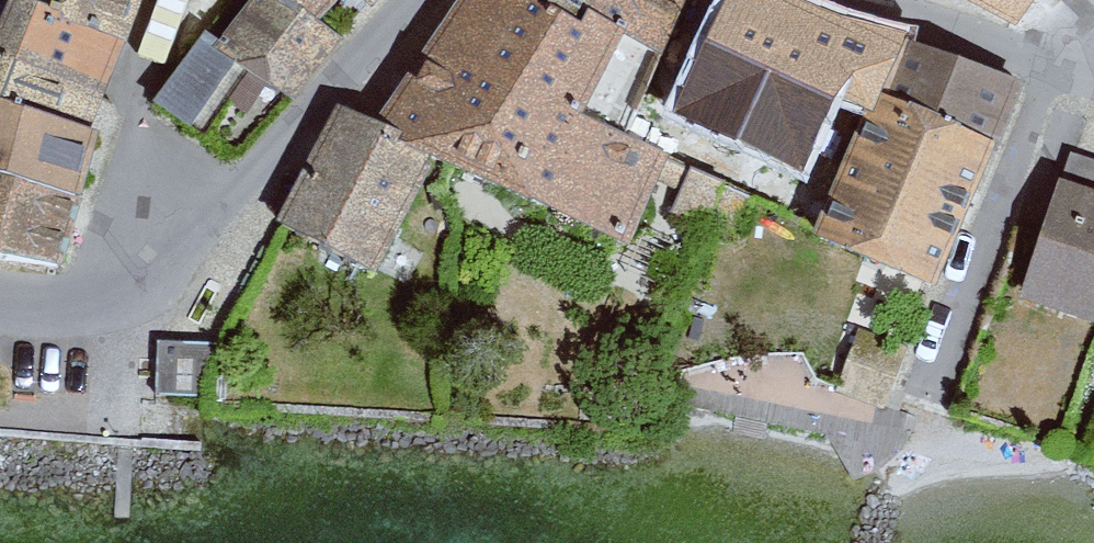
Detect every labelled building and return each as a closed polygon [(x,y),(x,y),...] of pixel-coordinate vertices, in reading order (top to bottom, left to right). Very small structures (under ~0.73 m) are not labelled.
[(19,31),(0,26),(0,255),(80,271),(115,152),(138,52),(159,0),(32,0),(19,31)] [(158,107),(232,162),(283,100),(303,111),(370,12),(390,16),(406,0),(197,0),(158,107)] [(288,228),(384,277),(436,160),(638,240),(656,206),(662,192),(673,159),(621,124),(640,46),(674,51),(691,0),(480,0),(428,57),(393,122),(353,108),(288,228)] [(1040,15),(1057,0),(1001,0),(1040,15)] [(1030,87),(915,44),(890,107),(1007,147),(1030,87)] [(890,107),(872,101),(823,240),(947,288),(1007,147),(890,107)] [(1037,310),(1093,323),(1093,155),(1072,150),(1037,310)] [(662,192),(656,206),(677,215),(670,230),(710,246),(716,232),(742,243),(758,206),(691,179),(682,200),(662,192)] [(212,351),(162,348),(159,403),(210,405),(212,351)]
